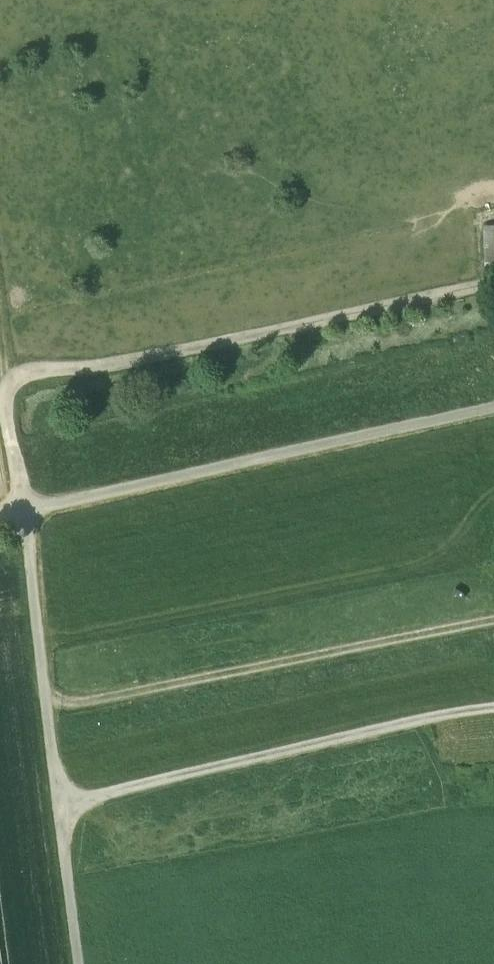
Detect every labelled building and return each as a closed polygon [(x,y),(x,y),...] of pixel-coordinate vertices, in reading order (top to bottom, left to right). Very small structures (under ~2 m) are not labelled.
[(482,229),(483,273),(493,273),(493,228),(482,229)]
